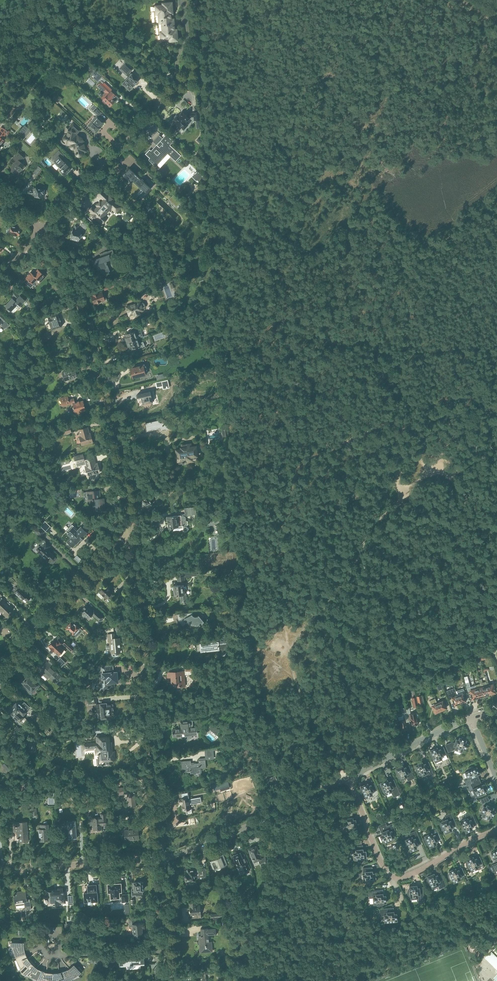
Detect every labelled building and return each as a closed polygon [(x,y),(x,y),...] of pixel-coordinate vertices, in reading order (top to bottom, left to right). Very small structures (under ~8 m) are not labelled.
[(59,12),(65,5),(59,0),(56,0),(51,5),(59,12)] [(165,3),(166,3),(166,5),(161,6),(161,5),(153,6),(154,12),(156,11),(156,15),(169,14),(173,14),(172,2),(165,3)] [(157,23),(155,23),(174,22),(173,19),(172,19),(169,19),(169,15),(169,14),(156,15),(157,23)] [(155,23),(160,23),(160,31),(173,30),(173,28),(172,28),(172,24),(173,24),(173,25),(174,24),(174,22),(155,23)] [(161,34),(158,34),(159,40),(167,39),(171,38),(171,41),(178,40),(177,29),(173,30),(160,31),(161,34)] [(127,76),(127,75),(129,77),(122,84),(130,90),(139,80),(132,74),(131,74),(129,73),(133,69),(125,62),(119,69),(127,76)] [(103,76),(96,69),(90,75),(97,82),(103,76)] [(109,89),(102,82),(98,86),(101,89),(102,89),(106,93),(103,95),(105,97),(103,99),(110,106),(118,98),(109,89)] [(58,104),(63,99),(59,95),(57,97),(55,95),(53,98),(55,100),(54,100),(58,104)] [(93,120),(88,126),(96,133),(101,127),(100,127),(105,122),(99,116),(103,112),(98,108),(97,107),(93,104),(92,106),(98,112),(96,114),(97,115),(95,118),(94,117),(92,119),(93,120),(92,120),(93,120)] [(56,106),(53,109),(56,112),(69,124),(72,121),(56,106)] [(11,108),(9,107),(5,112),(11,116),(15,108),(12,107),(11,108)] [(175,130),(176,130),(178,132),(182,128),(184,130),(189,125),(187,123),(190,119),(190,118),(191,117),(194,117),(194,121),(196,120),(197,129),(201,128),(200,120),(199,112),(194,112),(194,113),(189,114),(187,116),(183,112),(178,117),(177,116),(174,119),(175,120),(171,125),(171,126),(173,129),(174,128),(175,129),(175,130)] [(80,129),(74,124),(69,130),(66,127),(69,130),(68,130),(68,131),(67,136),(66,136),(65,136),(65,137),(64,137),(64,138),(64,139),(64,140),(65,141),(66,141),(65,144),(71,145),(70,146),(70,147),(71,147),(71,148),(72,149),(73,149),(74,149),(75,149),(76,153),(76,154),(77,155),(78,156),(79,156),(80,156),(81,156),(82,155),(82,154),(82,153),(82,152),(86,151),(83,142),(84,142),(77,136),(76,136),(76,134),(80,129)] [(2,145),(5,141),(3,139),(7,134),(8,135),(10,131),(1,127),(0,130),(0,147),(2,145)] [(150,150),(146,154),(158,165),(168,154),(176,161),(181,156),(159,135),(153,142),(156,145),(151,151),(150,150)] [(13,158),(16,161),(9,169),(17,176),(25,166),(21,162),(25,158),(18,152),(13,158)] [(61,158),(63,156),(59,152),(53,157),(55,159),(54,160),(55,161),(56,162),(55,163),(59,167),(60,166),(63,169),(62,170),(60,172),(63,174),(63,175),(64,175),(65,175),(66,175),(70,171),(69,169),(70,168),(61,158)] [(36,165),(32,172),(37,175),(41,169),(36,165)] [(133,180),(134,181),(131,184),(130,183),(124,189),(135,200),(139,196),(137,194),(141,189),(147,194),(151,188),(148,186),(149,185),(138,174),(137,175),(133,172),(134,171),(131,167),(125,173),(133,180)] [(197,181),(200,183),(204,179),(201,176),(202,176),(198,171),(195,173),(192,176),(195,179),(195,180),(197,181)] [(31,195),(35,196),(44,198),(45,194),(44,193),(45,189),(35,187),(35,188),(34,188),(34,187),(31,186),(30,187),(29,190),(28,189),(28,193),(31,194),(31,195)] [(102,225),(108,218),(105,215),(111,209),(116,214),(122,207),(103,189),(96,195),(102,201),(101,201),(100,200),(95,205),(97,206),(96,207),(94,204),(88,211),(102,225)] [(129,221),(135,215),(130,210),(124,217),(129,221)] [(72,231),(71,236),(70,239),(79,241),(80,238),(80,239),(80,238),(81,238),(82,238),(82,237),(82,236),(82,235),(81,234),(81,233),(82,230),(78,229),(79,226),(75,225),(74,228),(73,228),(72,231)] [(6,228),(6,235),(16,236),(16,233),(20,233),(20,228),(20,226),(10,226),(10,227),(9,228),(6,228)] [(92,260),(94,265),(99,264),(103,275),(110,272),(106,261),(111,260),(110,258),(115,256),(112,250),(100,254),(101,257),(92,260)] [(33,274),(31,272),(26,278),(32,284),(37,278),(39,279),(40,278),(42,280),(45,276),(38,269),(33,274)] [(158,279),(161,285),(169,283),(167,276),(158,279)] [(13,299),(12,298),(5,306),(11,311),(15,307),(18,309),(20,309),(21,308),(21,306),(20,306),(25,300),(27,302),(26,302),(28,304),(29,306),(32,309),(35,305),(25,296),(23,298),(20,296),(19,297),(15,291),(11,293),(14,297),(13,299)] [(150,300),(158,297),(156,291),(148,294),(150,300)] [(91,296),(94,304),(102,301),(103,304),(108,303),(106,296),(104,297),(102,292),(91,296)] [(141,303),(140,302),(126,307),(129,315),(134,314),(135,316),(140,314),(139,311),(143,309),(143,308),(145,307),(146,305),(145,303),(143,302),(141,303)] [(49,324),(46,325),(47,329),(50,330),(51,329),(51,330),(62,326),(60,321),(61,321),(60,318),(59,318),(57,313),(50,315),(51,318),(48,319),(49,324)] [(1,326),(1,325),(5,329),(9,324),(5,321),(7,319),(4,316),(1,314),(0,315),(0,325),(1,326)] [(132,331),(125,334),(127,342),(139,338),(143,336),(139,325),(131,328),(132,331)] [(44,342),(51,338),(48,332),(41,336),(44,342)] [(139,338),(127,342),(130,349),(138,346),(139,348),(145,346),(143,342),(141,343),(139,338)] [(135,368),(131,369),(133,378),(145,375),(146,374),(146,371),(147,371),(147,370),(146,365),(145,366),(144,364),(138,365),(135,366),(135,368)] [(62,375),(63,377),(65,381),(69,380),(74,379),(73,378),(77,377),(74,369),(70,370),(70,369),(67,370),(62,372),(62,374),(62,375)] [(137,395),(136,396),(137,396),(138,398),(137,399),(138,399),(138,400),(139,399),(140,404),(152,401),(154,400),(152,392),(150,392),(137,394),(137,395)] [(62,406),(71,404),(73,403),(75,413),(79,412),(79,411),(85,410),(83,401),(80,402),(79,401),(76,402),(75,402),(74,399),(69,400),(68,396),(60,398),(62,406)] [(159,420),(145,424),(147,431),(160,428),(161,430),(169,428),(168,425),(168,424),(166,422),(164,419),(159,420)] [(70,426),(62,428),(64,435),(72,433),(70,426)] [(78,430),(80,436),(79,436),(81,445),(93,442),(90,434),(89,434),(88,427),(78,430)] [(220,429),(221,438),(228,437),(227,428),(220,429)] [(191,444),(186,445),(186,447),(181,447),(181,449),(176,450),(177,456),(176,456),(176,460),(179,460),(179,463),(183,463),(184,463),(187,462),(187,459),(189,458),(190,458),(190,460),(197,459),(196,456),(197,456),(196,451),(196,447),(191,447),(191,444)] [(85,463),(86,466),(85,466),(87,475),(99,472),(97,463),(95,464),(94,458),(84,460),(83,454),(75,456),(77,465),(85,463)] [(87,495),(88,504),(93,503),(94,511),(105,510),(104,498),(100,499),(99,490),(83,492),(84,496),(87,495)] [(142,499),(143,505),(148,505),(148,506),(151,505),(152,504),(151,496),(144,497),(144,499),(142,499)] [(173,529),(183,528),(183,529),(185,531),(187,530),(188,529),(188,527),(186,526),(187,525),(187,521),(185,519),(186,519),(186,517),(186,516),(192,515),(196,514),(195,507),(191,507),(184,508),(185,514),(182,514),(178,515),(167,516),(168,529),(173,529)] [(52,527),(45,521),(40,526),(47,532),(52,527)] [(72,524),(66,531),(71,536),(66,542),(73,548),(76,544),(80,540),(81,541),(84,538),(83,537),(87,532),(90,528),(84,523),(78,530),(72,524)] [(39,526),(34,531),(41,537),(45,532),(39,526)] [(52,560),(53,561),(54,561),(55,560),(56,559),(56,558),(56,557),(55,556),(47,549),(50,546),(45,542),(46,542),(44,540),(42,540),(41,542),(41,544),(40,546),(36,550),(38,552),(38,551),(46,559),(48,557),(51,560),(52,560)] [(18,574),(12,569),(10,572),(15,577),(18,574)] [(187,602),(186,593),(184,593),(184,589),(186,589),(186,586),(184,576),(198,575),(198,572),(201,572),(201,571),(197,571),(177,574),(178,585),(173,585),(174,596),(180,595),(181,603),(183,602),(183,603),(185,603),(185,602),(187,602)] [(99,591),(107,599),(108,597),(110,599),(114,595),(111,593),(113,592),(105,585),(99,591)] [(14,592),(26,602),(27,601),(28,600),(28,601),(29,601),(30,601),(31,600),(32,599),(32,598),(20,586),(18,588),(16,586),(12,590),(14,592)] [(13,609),(1,598),(0,599),(0,610),(6,616),(13,609)] [(82,613),(88,619),(92,615),(100,622),(101,621),(102,621),(103,619),(103,618),(104,617),(94,608),(92,610),(86,605),(83,608),(85,609),(82,613)] [(180,623),(181,624),(182,625),(183,626),(186,623),(186,622),(187,623),(188,623),(190,624),(191,625),(192,625),(194,626),(195,626),(197,626),(198,625),(199,625),(200,625),(201,624),(203,624),(204,623),(205,623),(199,615),(198,615),(198,616),(197,616),(196,616),(195,616),(194,616),(193,616),(193,612),(177,613),(177,615),(177,617),(178,618),(178,620),(179,621),(180,623)] [(70,622),(69,624),(68,623),(67,625),(67,626),(66,627),(73,634),(76,637),(83,630),(76,624),(76,625),(74,622),(72,624),(70,622)] [(113,657),(117,656),(118,655),(118,653),(120,652),(119,647),(119,644),(120,644),(120,638),(114,639),(114,634),(107,635),(108,643),(110,642),(111,653),(112,653),(112,656),(113,657)] [(201,651),(218,649),(218,652),(225,652),(225,649),(228,649),(227,640),(221,641),(221,639),(217,639),(217,642),(197,644),(197,651),(201,651)] [(48,646),(55,653),(56,652),(59,655),(64,649),(63,648),(63,647),(64,646),(63,644),(58,640),(56,641),(54,640),(48,646)] [(74,649),(66,641),(63,643),(72,651),(74,649)] [(41,662),(37,665),(42,670),(39,673),(47,680),(50,678),(55,682),(61,676),(51,667),(52,667),(46,662),(44,665),(41,662)] [(111,673),(110,667),(103,667),(103,673),(102,673),(103,679),(107,678),(107,683),(103,683),(104,688),(107,688),(108,688),(109,688),(114,687),(114,682),(118,682),(117,677),(118,677),(118,673),(117,673),(117,672),(111,673)] [(171,677),(171,683),(175,682),(175,687),(185,686),(184,671),(168,672),(168,673),(167,673),(168,678),(171,677)] [(486,675),(484,676),(486,682),(487,686),(489,694),(495,692),(496,692),(496,688),(494,688),(493,684),(489,685),(486,675)] [(24,680),(23,679),(20,682),(30,692),(38,684),(34,681),(33,682),(27,677),(24,680)] [(482,682),(482,680),(482,679),(479,680),(481,684),(482,687),(484,695),(489,694),(487,686),(486,682),(482,682)] [(478,697),(476,689),(472,690),(472,687),(470,687),(469,682),(466,683),(468,691),(470,691),(473,699),(478,697)] [(475,686),(476,689),(478,697),(481,696),(481,697),(483,696),(484,695),(482,687),(481,684),(475,685),(475,686)] [(452,697),(453,699),(455,705),(460,703),(456,693),(456,691),(455,688),(447,691),(449,697),(452,697)] [(456,693),(460,703),(466,701),(464,695),(466,694),(464,688),(456,691),(457,693),(456,693)] [(88,697),(89,705),(94,704),(95,712),(101,712),(102,718),(108,717),(114,717),(113,707),(114,706),(114,705),(113,704),(113,703),(109,704),(109,705),(107,705),(107,703),(100,703),(97,704),(96,696),(88,697)] [(435,698),(430,701),(435,713),(441,710),(438,703),(437,702),(435,698)] [(440,701),(437,702),(438,703),(441,710),(446,708),(442,700),(440,701)] [(24,702),(22,705),(18,701),(13,707),(22,715),(23,716),(28,711),(27,710),(30,707),(24,702)] [(13,707),(8,712),(17,720),(18,720),(20,722),(24,717),(23,716),(22,715),(13,707)] [(409,721),(407,712),(406,709),(402,710),(403,713),(404,719),(399,720),(401,730),(408,729),(406,722),(409,721)] [(208,710),(196,712),(198,718),(209,715),(208,710)] [(407,712),(409,721),(409,720),(411,720),(412,725),(418,724),(416,713),(408,714),(407,712)] [(191,720),(180,721),(181,728),(173,729),(173,737),(185,736),(185,739),(192,738),(191,735),(197,735),(196,726),(193,727),(192,721),(191,721),(191,720)] [(95,743),(84,744),(84,748),(96,747),(96,754),(99,753),(100,759),(98,759),(99,766),(102,766),(103,766),(103,765),(111,765),(111,760),(115,760),(115,752),(112,752),(111,742),(110,742),(109,736),(105,736),(105,735),(98,736),(98,743),(95,743)] [(446,745),(448,752),(449,752),(449,751),(452,750),(455,749),(461,751),(462,752),(462,751),(463,749),(464,750),(465,750),(465,749),(467,744),(468,743),(467,743),(465,742),(466,740),(460,738),(460,737),(459,737),(459,738),(459,740),(457,739),(456,739),(455,743),(452,742),(449,744),(449,743),(449,744),(446,745)] [(435,761),(435,762),(436,761),(441,759),(442,759),(443,760),(447,758),(446,754),(443,747),(443,748),(440,749),(438,750),(437,748),(437,747),(436,747),(436,748),(431,750),(430,750),(431,751),(431,753),(430,753),(433,760),(434,759),(435,761)] [(190,772),(190,774),(198,773),(199,777),(202,777),(201,768),(206,768),(205,760),(213,759),(212,750),(205,751),(205,759),(198,760),(199,763),(191,764),(191,761),(181,761),(182,772),(190,772)] [(13,767),(7,760),(2,765),(8,772),(13,767)] [(421,776),(423,775),(426,774),(428,777),(434,774),(432,770),(432,771),(431,769),(428,762),(425,763),(425,764),(423,764),(422,762),(421,762),(416,764),(415,765),(416,765),(416,767),(415,768),(418,774),(419,774),(420,776),(421,776)] [(401,779),(404,778),(407,777),(408,780),(414,778),(412,774),(411,772),(412,772),(409,765),(408,766),(406,767),(405,767),(403,768),(403,766),(402,765),(402,766),(396,768),(396,769),(397,771),(396,771),(399,778),(400,777),(400,779),(401,780),(401,779)] [(465,780),(467,785),(479,780),(477,775),(479,774),(480,774),(479,773),(477,768),(477,767),(476,767),(474,768),(474,767),(473,767),(472,767),(471,767),(470,768),(469,768),(468,769),(467,770),(468,771),(466,772),(465,772),(466,773),(468,779),(465,780)] [(271,787),(279,783),(275,775),(271,777),(267,779),(269,783),(271,787)] [(386,794),(392,791),(394,797),(400,794),(394,780),(393,780),(390,781),(388,782),(387,780),(381,782),(380,782),(381,783),(382,785),(381,785),(383,792),(384,791),(385,793),(386,794)] [(478,794),(478,795),(479,796),(480,796),(481,795),(482,795),(483,794),(484,794),(484,793),(485,793),(484,792),(486,791),(487,791),(487,790),(484,784),(483,784),(481,785),(479,780),(467,785),(469,790),(472,789),(475,795),(475,796),(476,795),(478,794)] [(367,783),(364,785),(361,786),(361,787),(362,789),(361,789),(361,790),(361,791),(361,792),(361,793),(362,793),(362,794),(363,795),(364,795),(365,795),(366,797),(366,798),(366,797),(372,795),(373,795),(372,794),(371,792),(373,791),(374,791),(376,790),(377,790),(374,783),(373,783),(371,785),(370,785),(369,786),(368,784),(368,783),(367,783)] [(125,795),(125,794),(127,794),(128,806),(136,806),(134,786),(127,787),(118,787),(119,790),(119,795),(125,795)] [(188,799),(180,800),(180,803),(182,803),(183,810),(184,814),(193,812),(192,809),(190,809),(190,806),(202,803),(201,798),(189,801),(188,799)] [(483,816),(486,817),(489,818),(489,819),(489,818),(490,816),(492,817),(493,817),(495,811),(495,810),(495,811),(493,810),(493,808),(494,807),(493,807),(487,805),(486,807),(484,806),(483,806),(484,807),(481,812),(481,813),(483,814),(483,816),(482,816),(483,816)] [(355,820),(352,820),(352,810),(345,811),(345,815),(346,821),(343,821),(344,828),(346,827),(347,829),(348,829),(349,830),(350,829),(352,829),(353,828),(353,827),(356,827),(355,820)] [(466,832),(469,831),(472,829),(472,830),(472,829),(471,827),(473,826),(474,826),(476,825),(477,825),(474,818),(473,818),(473,816),(471,812),(465,815),(467,818),(461,820),(461,821),(462,823),(461,824),(464,830),(465,830),(466,832),(465,832),(466,832)] [(94,829),(97,829),(97,831),(98,832),(100,832),(101,830),(101,829),(102,829),(101,825),(107,825),(106,813),(101,814),(101,817),(93,818),(94,829)] [(446,833),(449,832),(451,831),(452,830),(451,828),(453,827),(456,826),(453,819),(452,817),(453,817),(451,813),(445,816),(447,819),(441,821),(440,822),(441,822),(442,824),(441,825),(443,831),(444,831),(445,833),(446,833)] [(75,820),(67,821),(68,838),(77,838),(75,820)] [(13,822),(14,832),(17,831),(18,842),(28,841),(26,821),(13,822)] [(49,824),(48,824),(48,823),(48,822),(47,822),(47,821),(44,821),(44,822),(43,823),(43,824),(43,825),(41,825),(41,829),(39,829),(40,840),(48,840),(47,833),(51,833),(51,829),(49,829),(49,824)] [(388,842),(389,842),(390,842),(390,841),(391,841),(392,840),(392,839),(392,838),(394,837),(392,831),(394,830),(392,824),(387,826),(386,823),(385,823),(379,826),(380,829),(382,832),(381,832),(382,833),(383,834),(381,835),(380,835),(380,836),(383,842),(385,841),(386,842),(387,842),(388,842)] [(129,826),(129,830),(124,830),(125,840),(139,838),(137,825),(129,826)] [(406,847),(407,848),(408,849),(409,848),(410,850),(410,851),(411,851),(416,848),(417,848),(416,846),(418,845),(421,843),(421,844),(421,843),(418,837),(417,835),(418,835),(416,831),(410,834),(411,837),(406,839),(405,839),(405,840),(406,840),(406,842),(405,842),(405,843),(405,844),(405,845),(406,846),(406,847)] [(430,847),(432,846),(436,844),(436,845),(437,844),(436,844),(435,842),(437,841),(438,841),(440,840),(441,840),(438,833),(435,834),(434,834),(435,835),(433,835),(432,833),(431,833),(426,835),(425,836),(426,838),(425,839),(428,845),(429,845),(430,847)] [(253,847),(249,848),(254,862),(258,860),(260,864),(266,862),(266,859),(265,853),(264,851),(261,853),(259,849),(258,850),(256,845),(255,846),(255,845),(253,846),(253,847)] [(357,859),(357,860),(357,861),(358,861),(359,861),(360,861),(361,861),(362,860),(363,860),(364,859),(363,858),(366,858),(366,851),(365,851),(363,851),(362,845),(349,847),(349,853),(353,852),(354,859),(357,859)] [(243,866),(244,869),(249,867),(244,854),(241,855),(240,853),(237,854),(237,853),(233,854),(234,855),(233,855),(235,859),(233,860),(235,863),(236,863),(236,864),(237,864),(238,867),(239,867),(239,868),(243,866)] [(473,857),(471,858),(467,859),(466,859),(467,860),(468,862),(467,862),(466,863),(466,864),(467,865),(467,866),(467,867),(468,868),(469,869),(470,868),(471,870),(471,871),(472,871),(477,868),(478,868),(478,867),(477,865),(479,865),(482,863),(479,857),(476,858),(474,859),(473,857),(473,856),(473,857)] [(221,859),(220,858),(211,862),(214,870),(224,866),(224,867),(228,866),(224,858),(221,859)] [(496,871),(496,864),(493,865),(487,868),(490,874),(496,871)] [(366,881),(366,882),(367,883),(368,883),(369,883),(370,883),(371,883),(372,883),(372,882),(373,881),(373,880),(375,880),(376,880),(375,874),(375,873),(374,873),(372,873),(372,868),(372,867),(363,868),(363,872),(364,872),(364,874),(363,874),(363,875),(363,881),(364,881),(366,881)] [(185,875),(185,881),(186,881),(186,882),(190,882),(190,881),(196,881),(195,877),(206,876),(205,868),(188,870),(188,873),(185,873),(186,875),(185,875)] [(454,882),(457,881),(460,880),(460,879),(459,877),(461,876),(464,875),(465,875),(462,868),(461,868),(459,869),(458,870),(456,871),(456,869),(456,868),(455,868),(449,871),(450,873),(449,874),(449,875),(449,876),(449,877),(450,878),(450,879),(451,880),(452,880),(453,880),(453,882),(454,882)] [(433,887),(435,886),(438,885),(440,888),(446,886),(444,882),(443,880),(440,873),(440,874),(437,875),(435,876),(434,874),(434,873),(433,873),(428,876),(427,876),(427,877),(428,877),(428,879),(427,879),(427,880),(427,881),(427,882),(428,883),(428,884),(429,884),(429,885),(430,885),(431,885),(432,887),(432,888),(433,887)] [(132,891),(132,895),(136,895),(136,896),(143,895),(142,890),(143,890),(143,887),(144,887),(144,884),(143,884),(142,881),(139,882),(134,882),(134,890),(132,891)] [(121,883),(108,884),(108,892),(111,892),(111,898),(120,897),(122,897),(122,902),(129,901),(128,894),(122,895),(119,895),(119,891),(122,891),(121,883)] [(84,893),(85,902),(88,902),(88,904),(92,903),(92,901),(98,901),(97,892),(96,884),(87,885),(88,893),(84,893)] [(418,901),(420,901),(424,901),(424,896),(423,896),(423,894),(423,887),(422,887),(419,888),(417,888),(417,886),(417,885),(416,885),(410,886),(409,886),(409,887),(410,887),(410,889),(409,889),(408,890),(408,891),(408,892),(408,893),(408,894),(409,895),(409,896),(410,896),(411,898),(411,899),(411,898),(417,898),(418,901)] [(53,891),(45,891),(46,895),(45,895),(45,897),(46,897),(46,899),(48,899),(48,904),(53,904),(55,904),(60,903),(60,901),(65,901),(64,893),(63,893),(63,888),(57,889),(58,891),(53,891)] [(369,891),(369,894),(369,898),(373,897),(374,903),(374,904),(376,904),(377,905),(378,905),(379,906),(380,905),(381,905),(382,905),(383,905),(384,904),(383,903),(386,903),(386,902),(385,896),(386,896),(385,895),(385,896),(383,896),(383,894),(383,893),(382,890),(375,891),(373,891),(369,891)] [(30,899),(27,899),(26,891),(14,892),(15,903),(16,903),(16,906),(25,905),(25,910),(31,909),(30,899)] [(189,899),(190,915),(196,915),(196,916),(201,916),(200,905),(197,905),(196,899),(193,899),(189,899)] [(392,923),(393,923),(394,922),(394,921),(396,921),(397,921),(397,920),(396,914),(396,913),(394,914),(393,912),(394,912),(394,911),(393,911),(393,908),(386,909),(384,909),(380,909),(380,916),(384,915),(385,921),(384,921),(385,922),(387,921),(387,923),(388,923),(389,923),(390,923),(391,923),(392,923)] [(211,914),(211,918),(215,918),(215,921),(223,920),(222,913),(211,914)] [(137,936),(137,938),(144,937),(144,931),(143,931),(142,929),(145,928),(144,922),(136,923),(135,917),(129,917),(130,926),(133,926),(134,936),(137,936)] [(201,936),(199,936),(200,952),(210,951),(210,945),(209,945),(208,934),(216,934),(215,928),(207,929),(207,928),(201,928),(201,936)] [(13,946),(11,946),(11,947),(13,947),(14,951),(14,954),(16,958),(14,959),(26,954),(25,951),(24,947),(24,943),(13,942),(13,946)] [(486,957),(496,968),(496,946),(486,957)] [(16,958),(18,963),(20,967),(23,971),(21,973),(22,974),(32,964),(29,961),(27,958),(26,954),(14,959),(16,958)] [(145,964),(145,957),(120,959),(120,966),(145,964)] [(28,975),(33,978),(37,980),(41,971),(36,968),(32,964),(22,974),(25,972),(28,975)] [(78,967),(76,967),(74,965),(71,968),(68,970),(64,971),(68,980),(69,980),(72,980),(75,978),(78,976),(79,977),(80,977),(78,975),(83,971),(78,967)] [(37,980),(38,980),(52,980),(53,973),(49,973),(45,972),(41,971),(37,980)] [(60,973),(57,973),(53,973),(52,980),(68,980),(64,971),(60,973)]
